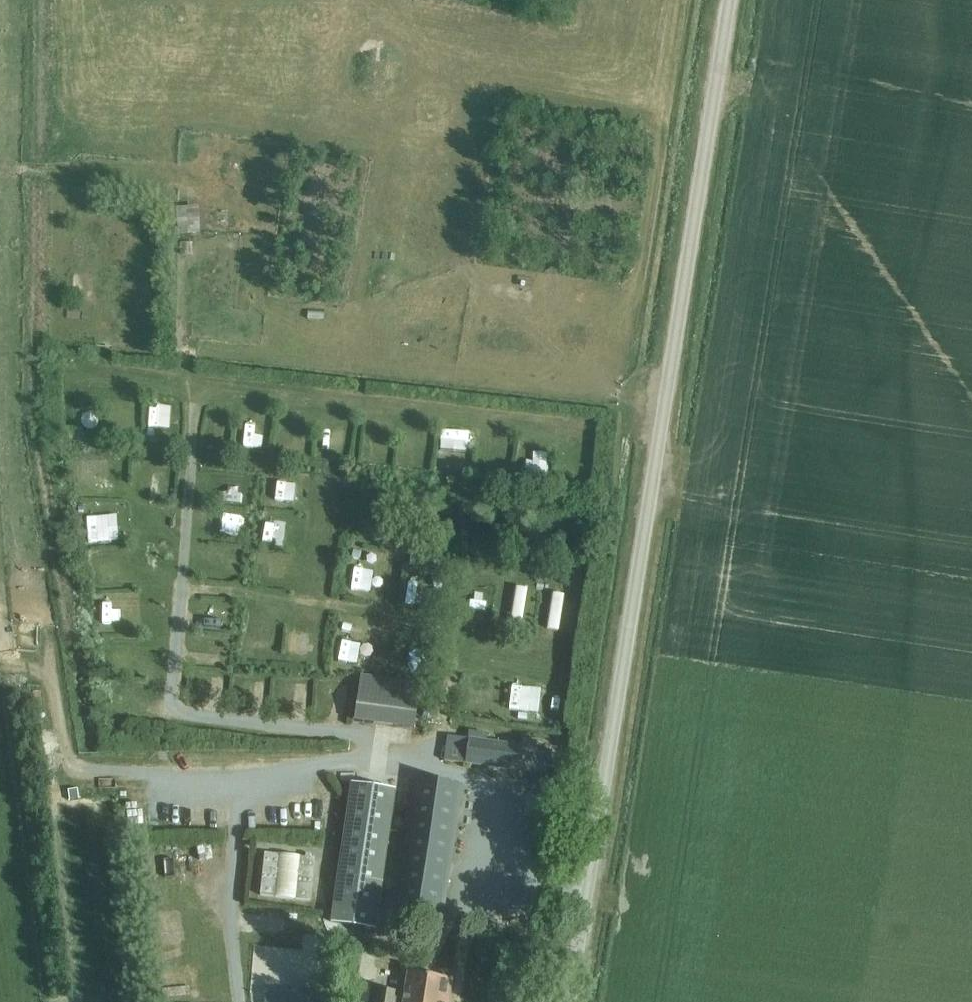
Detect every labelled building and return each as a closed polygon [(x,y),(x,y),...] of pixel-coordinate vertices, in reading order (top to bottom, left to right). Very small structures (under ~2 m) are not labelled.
[(204,204),(181,204),(182,235),(205,235),(204,204)] [(183,242),(183,255),(198,255),(198,242),(183,242)] [(312,323),(329,322),(328,309),(312,310),(312,323)] [(489,383),(490,371),(476,370),(475,382),(489,383)] [(100,424),(98,401),(82,402),(84,425),(100,424)] [(256,417),(253,440),(272,443),(275,419),(256,417)] [(404,460),(422,461),(424,437),(406,436),(404,460)] [(456,464),(475,465),(476,445),(456,444),(456,464)] [(148,496),(166,496),(165,463),(147,463),(148,496)] [(248,503),(249,479),(231,478),(229,501),(248,503)] [(386,524),(392,496),(370,491),(364,520),(386,524)] [(98,515),(98,536),(129,536),(129,515),(98,515)] [(216,519),(213,538),(240,541),(243,523),(216,519)] [(420,601),(437,601),(437,583),(420,583),(420,601)] [(518,585),(516,620),(530,621),(532,586),(518,585)] [(565,630),(570,593),(556,591),(551,628),(565,630)] [(344,640),(342,661),(374,663),(375,642),(344,640)] [(360,675),(354,722),(416,730),(422,683),(360,675)] [(270,698),(271,676),(251,676),(251,697),(270,698)] [(544,711),(546,685),(516,683),(514,709),(544,711)] [(524,747),(486,741),(487,734),(469,732),(467,740),(447,737),(444,762),(520,773),(524,747)] [(397,908),(443,915),(462,787),(416,780),(397,908)] [(395,791),(352,784),(331,923),(375,930),(395,791)] [(261,896),(311,901),(315,859),(311,859),(311,855),(306,854),(306,858),(265,854),(261,896)] [(377,989),(375,1001),(445,1001),(446,997),(450,997),(452,982),(448,981),(449,979),(409,972),(405,993),(377,989)] [(329,990),(309,991),(309,1001),(329,1001),(329,990)]
